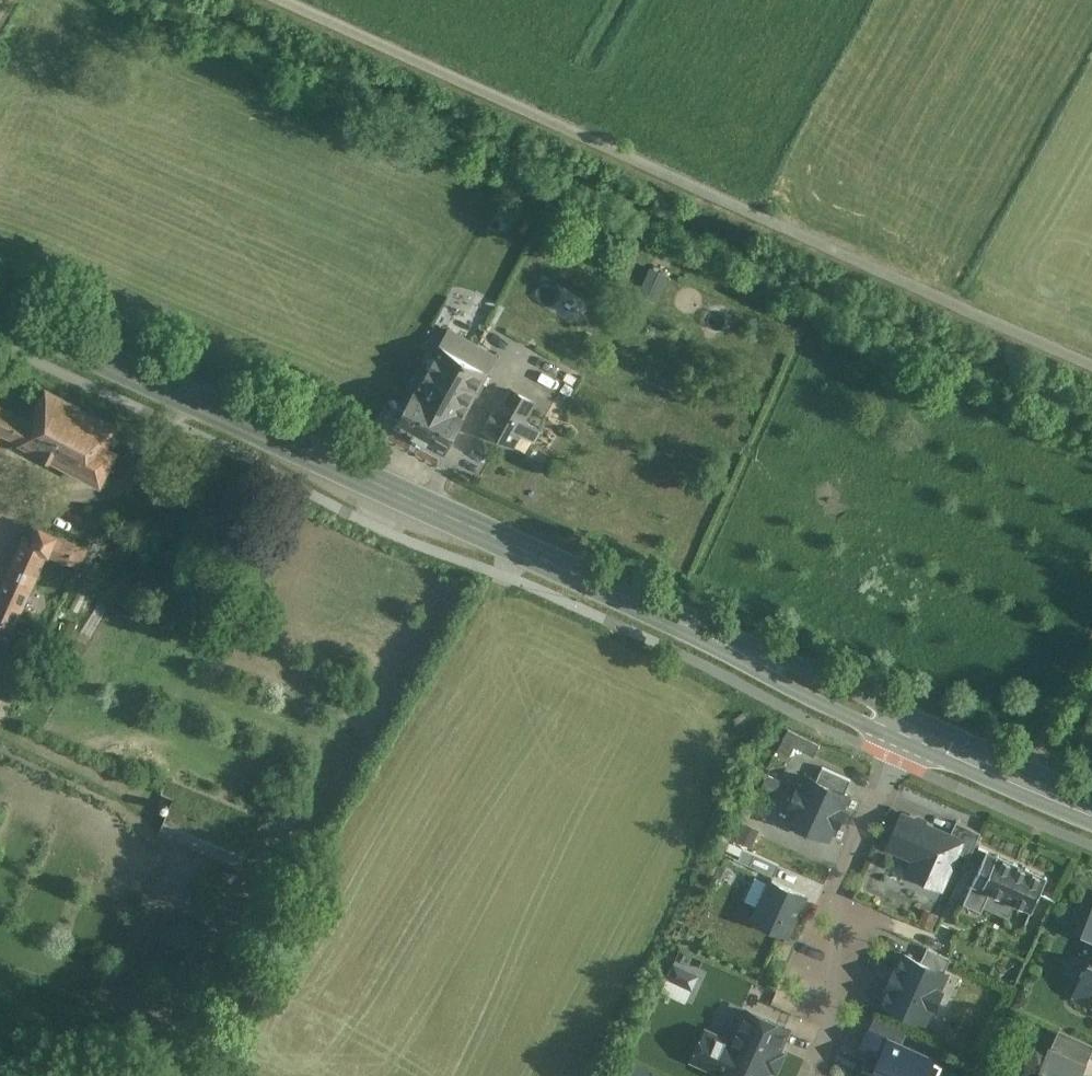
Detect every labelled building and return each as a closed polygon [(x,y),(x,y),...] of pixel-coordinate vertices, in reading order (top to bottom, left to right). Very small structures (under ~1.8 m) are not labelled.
[(495,356),(468,341),(459,356),(487,372),(495,356)] [(459,356),(441,346),(417,390),(416,390),(397,425),(443,451),(463,416),(462,416),(487,372),(459,356)] [(112,424),(47,390),(32,419),(22,438),(22,439),(30,445),(32,443),(80,470),(83,470),(88,477),(97,481),(113,450),(102,445),(112,424)] [(533,403),(510,390),(500,407),(523,420),(533,403)] [(3,430),(22,438),(32,419),(0,404),(0,436),(3,430)] [(500,407),(498,406),(485,429),(513,444),(519,433),(525,421),(523,420),(500,407)] [(539,429),(525,421),(519,433),(533,440),(539,429)] [(26,541),(19,548),(0,589),(0,637),(8,641),(48,553),(78,566),(86,547),(40,526),(35,538),(30,535),(27,542),(26,541)] [(785,727),(778,748),(792,753),(795,745),(815,752),(820,739),(785,727)] [(851,779),(822,766),(816,780),(844,793),(851,779)] [(816,780),(807,776),(800,790),(798,789),(791,804),(794,805),(787,819),(796,822),(795,825),(796,829),(806,833),(811,832),(812,829),(828,837),(835,822),(838,823),(843,810),(841,809),(848,794),(844,793),(816,780)] [(248,845),(170,812),(161,832),(239,865),(248,845)] [(950,834),(903,813),(888,846),(919,860),(922,868),(919,877),(941,887),(957,851),(945,845),(950,834)] [(750,846),(759,826),(744,820),(736,839),(750,846)] [(981,832),(956,821),(950,834),(945,845),(957,851),(970,856),(981,832)] [(987,851),(964,903),(983,911),(991,893),(1033,912),(1048,878),(987,851)] [(779,864),(755,853),(750,865),(774,876),(779,864)] [(805,895),(771,879),(753,920),(787,935),(805,895)] [(1084,929),(1091,933),(1091,911),(1084,929)] [(951,958),(927,947),(921,961),(944,972),(951,958)] [(921,961),(904,954),(897,970),(895,969),(888,985),(890,986),(883,1002),(895,1008),(894,1009),(911,1017),(912,1016),(924,1021),(932,1005),(934,1006),(941,990),(939,989),(946,973),(944,972),(921,961)] [(1089,960),(1074,994),(1091,1002),(1091,962),(1089,960)] [(701,974),(675,963),(668,979),(694,990),(701,974)] [(693,1064),(720,1075),(772,1075),(773,1074),(777,1075),(781,1075),(791,1054),(784,1050),(795,1026),(751,1006),(736,1040),(709,1028),(693,1064)] [(871,1028),(860,1053),(879,1061),(873,1075),(933,1075),(941,1058),(871,1028)] [(1059,1028),(1048,1052),(1049,1052),(1049,1051),(1084,1066),(1083,1067),(1084,1068),(1091,1051),(1091,1043),(1059,1028)] [(1049,1051),(1049,1052),(1041,1069),(1037,1075),(1079,1075),(1083,1067),(1084,1066),(1049,1051)]
